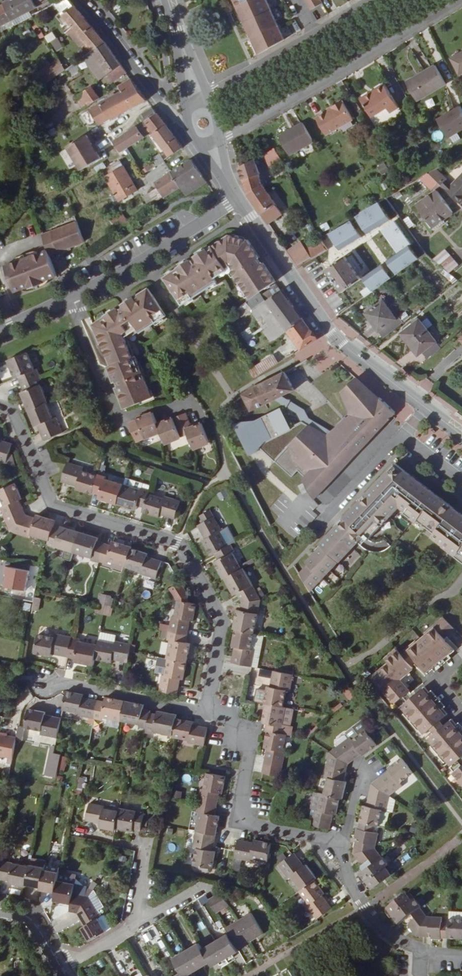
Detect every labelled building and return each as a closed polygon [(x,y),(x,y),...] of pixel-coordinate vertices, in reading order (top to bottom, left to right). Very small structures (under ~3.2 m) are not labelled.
[(13,22),(30,13),(51,2),(50,0),(13,0),(5,4),(13,22)] [(67,0),(60,0),(56,2),(61,9),(65,13),(63,14),(72,24),(65,29),(70,36),(77,31),(75,28),(86,20),(72,3),(67,0)] [(257,55),(283,40),(265,0),(232,0),(257,55)] [(310,12),(321,5),(318,0),(303,0),(310,12)] [(56,2),(42,10),(47,17),(61,9),(56,2)] [(13,22),(5,4),(0,7),(0,29),(13,22)] [(37,13),(32,16),(44,36),(50,32),(37,13)] [(69,62),(72,67),(106,44),(86,20),(75,28),(77,31),(91,47),(69,62)] [(59,39),(52,44),(58,55),(66,50),(60,39),(59,39)] [(70,69),(67,71),(67,72),(73,80),(82,73),(80,69),(90,62),(99,74),(106,69),(116,82),(127,74),(106,44),(72,67),(70,69)] [(450,57),(459,74),(461,73),(461,51),(450,57)] [(438,69),(408,85),(418,104),(448,88),(438,69)] [(41,80),(46,87),(55,80),(51,73),(41,80)] [(83,81),(77,85),(81,91),(83,90),(87,87),(83,81)] [(148,102),(132,81),(119,88),(120,89),(123,94),(91,112),(100,125),(105,122),(106,124),(111,121),(113,122),(148,102)] [(388,85),(364,99),(375,117),(389,109),(392,114),(401,110),(388,85)] [(76,99),(84,111),(101,101),(101,100),(93,88),(76,99)] [(335,109),(330,112),(318,119),(328,136),(355,120),(344,101),(334,107),(335,109)] [(440,120),(451,139),(461,133),(461,108),(455,112),(454,115),(451,117),(448,116),(440,120)] [(147,121),(137,128),(144,136),(150,132),(153,136),(154,135),(167,127),(154,109),(143,115),(147,121)] [(315,141),(304,123),(280,137),(291,155),(315,141)] [(169,159),(183,149),(167,127),(154,135),(169,159)] [(137,128),(118,141),(114,143),(122,154),(128,150),(134,146),(139,143),(145,139),(144,136),(137,128)] [(66,150),(67,151),(87,138),(86,137),(66,150)] [(87,138),(67,151),(80,173),(100,161),(96,154),(92,147),(87,138)] [(268,168),(281,161),(273,147),(261,154),(268,168)] [(151,164),(154,169),(165,162),(161,157),(151,164)] [(199,181),(203,178),(191,161),(172,174),(182,188),(197,179),(199,181)] [(240,170),(249,196),(264,187),(263,185),(256,161),(240,170)] [(121,162),(103,172),(107,179),(125,168),(121,162)] [(145,168),(148,173),(154,169),(151,164),(145,168)] [(125,168),(107,179),(111,185),(118,198),(121,202),(139,192),(125,168)] [(165,199),(182,188),(172,174),(156,185),(159,189),(165,199)] [(437,183),(429,175),(423,179),(433,188),(437,183)] [(461,206),(461,177),(453,187),(448,183),(443,188),(461,206)] [(185,193),(188,197),(208,184),(203,178),(199,181),(197,179),(182,188),(185,193)] [(97,182),(90,186),(95,195),(102,190),(97,182)] [(249,196),(269,225),(284,215),(277,206),(281,203),(278,198),(274,201),(264,187),(249,196)] [(144,199),(150,209),(165,199),(159,189),(144,199)] [(417,208),(429,224),(440,216),(444,221),(454,213),(439,192),(417,208)] [(339,232),(349,247),(377,229),(395,217),(386,202),(362,217),(339,232)] [(127,212),(121,216),(130,229),(135,225),(127,212)] [(130,229),(121,216),(112,222),(121,235),(130,229)] [(407,216),(402,220),(408,228),(413,224),(407,216)] [(440,216),(429,224),(433,229),(444,221),(440,216)] [(44,237),(50,253),(52,258),(87,244),(79,224),(44,237)] [(338,254),(349,247),(339,232),(329,239),(334,246),(338,254)] [(329,239),(327,235),(320,239),(321,241),(328,250),(334,246),(329,239)] [(169,277),(165,279),(182,306),(186,304),(194,298),(211,287),(218,282),(216,279),(222,275),(231,269),(237,277),(242,285),(250,298),(252,300),(261,293),(278,285),(265,266),(263,267),(259,262),(261,261),(247,241),(246,240),(233,237),(230,237),(209,250),(197,259),(198,260),(193,263),(192,262),(180,270),(174,274),(169,277)] [(288,254),(298,269),(310,262),(311,261),(328,250),(321,241),(308,251),(303,244),(288,254)] [(197,259),(209,250),(208,249),(206,250),(205,248),(197,254),(198,255),(196,257),(197,259)] [(444,248),(433,258),(447,274),(458,264),(444,248)] [(31,288),(31,289),(45,284),(45,282),(59,277),(52,258),(50,253),(36,258),(35,254),(20,259),(22,263),(8,268),(16,293),(31,288)] [(343,294),(361,282),(362,281),(360,278),(347,258),(328,271),(343,294)] [(179,268),(180,270),(192,262),(191,260),(189,262),(187,260),(180,265),(182,266),(179,268)] [(234,279),(237,277),(231,269),(222,275),(223,277),(230,273),(234,279)] [(370,295),(379,289),(368,273),(367,273),(360,278),(362,281),(361,282),(370,295)] [(248,299),(250,298),(242,285),(240,287),(248,299)] [(265,331),(273,343),(288,332),(304,321),(279,287),(265,298),(267,302),(258,309),(254,311),(259,319),(263,316),(266,321),(269,319),(274,326),(271,327),(265,331)] [(115,393),(122,412),(124,413),(150,402),(135,362),(133,362),(125,341),(138,333),(139,334),(165,316),(149,292),(135,301),(135,300),(122,308),(124,311),(119,313),(117,311),(105,319),(106,320),(93,329),(101,348),(102,348),(111,370),(106,372),(112,387),(115,386),(117,392),(115,393)] [(335,314),(360,298),(356,292),(341,301),(336,293),(326,299),(335,314)] [(248,303),(253,310),(254,311),(258,309),(267,302),(265,298),(261,293),(252,300),(248,303)] [(194,298),(186,304),(187,306),(196,300),(194,298)] [(397,320),(397,319),(385,302),(378,307),(367,315),(380,333),(397,320)] [(248,303),(238,310),(243,318),(253,310),(248,303)] [(367,315),(378,307),(376,305),(365,312),(367,315)] [(384,338),(402,324),(398,319),(397,319),(397,320),(380,333),(384,338)] [(319,341),(304,321),(288,332),(301,351),(319,341)] [(421,354),(437,342),(420,321),(402,335),(418,356),(421,354)] [(441,347),(437,342),(421,354),(426,360),(441,347)] [(35,371),(28,353),(8,362),(16,379),(19,378),(22,385),(41,378),(38,370),(35,371)] [(251,372),(256,378),(280,364),(275,357),(252,371),(251,372)] [(296,391),(286,373),(262,384),(259,386),(244,396),(252,412),(296,391)] [(44,385),(41,378),(22,385),(25,393),(22,394),(30,411),(47,404),(49,403),(42,386),(44,385)] [(353,416),(333,433),(308,419),(289,426),(282,408),(257,421),(247,425),(241,423),(237,427),(252,456),(258,453),(264,446),(279,460),(277,462),(294,477),(300,471),(307,477),(305,479),(315,500),(343,471),(397,414),(384,400),(382,399),(381,400),(359,382),(357,381),(343,394),(353,416)] [(47,404),(30,411),(36,427),(39,426),(45,442),(64,434),(63,431),(57,418),(54,420),(47,404)] [(145,442),(161,435),(158,427),(153,415),(137,421),(138,423),(131,425),(135,437),(136,440),(143,437),(145,442)] [(188,437),(195,452),(210,446),(201,425),(192,429),(187,415),(180,418),(185,432),(187,433),(189,437),(188,437)] [(166,447),(188,437),(189,437),(187,433),(185,432),(180,418),(173,421),(158,427),(161,435),(166,447)] [(8,465),(11,455),(12,448),(13,446),(0,441),(0,462),(8,465)] [(85,468),(69,463),(63,482),(78,487),(77,490),(94,495),(95,492),(100,477),(83,472),(85,468)] [(344,520),(336,528),(321,545),(323,546),(307,562),(310,565),(302,574),(312,590),(338,561),(340,563),(359,542),(365,535),(368,538),(369,539),(398,508),(400,506),(407,512),(405,514),(411,518),(411,519),(416,523),(418,520),(434,533),(431,536),(442,544),(441,546),(461,562),(461,514),(426,488),(405,471),(396,464),(367,494),(344,520)] [(157,470),(150,468),(147,475),(155,477),(157,470)] [(107,477),(100,475),(100,477),(95,492),(102,495),(100,499),(119,504),(125,485),(106,479),(107,477)] [(27,516),(21,501),(23,500),(16,484),(0,491),(0,494),(6,506),(6,507),(2,508),(13,532),(27,516)] [(143,491),(125,485),(119,504),(137,510),(139,506),(145,508),(150,494),(151,490),(143,488),(143,491)] [(145,508),(144,512),(160,517),(161,514),(177,519),(182,501),(167,497),(166,499),(150,494),(145,508)] [(203,541),(212,556),(216,554),(228,547),(220,532),(222,531),(211,510),(200,516),(204,523),(199,526),(206,540),(203,541)] [(50,541),(55,528),(57,521),(38,516),(38,519),(27,516),(13,532),(32,538),(33,536),(50,541)] [(334,526),(336,528),(344,520),(342,518),(334,526)] [(76,553),(82,532),(63,527),(62,530),(55,528),(50,541),(49,547),(57,550),(58,547),(76,553)] [(100,563),(101,562),(107,544),(99,541),(100,538),(82,532),(76,553),(94,558),(93,561),(100,563)] [(365,535),(359,542),(361,545),(368,538),(365,535)] [(109,562),(127,567),(133,549),(133,548),(114,542),(113,546),(107,544),(101,562),(108,564),(109,562)] [(235,551),(232,545),(228,547),(216,554),(219,560),(215,562),(225,579),(226,579),(242,569),(233,553),(235,551)] [(158,579),(163,561),(148,557),(149,554),(133,549),(127,567),(144,572),(143,574),(158,579)] [(41,573),(43,567),(33,565),(31,572),(41,573)] [(3,567),(1,588),(25,591),(27,570),(3,567)] [(226,579),(235,595),(239,593),(244,603),(262,600),(245,568),(242,569),(226,579)] [(171,632),(189,636),(192,620),(195,621),(198,604),(189,602),(190,597),(182,582),(172,588),(179,601),(177,616),(174,616),(171,632)] [(38,591),(35,603),(41,604),(43,592),(38,591)] [(108,604),(110,605),(112,595),(104,594),(102,603),(108,604)] [(262,600),(244,603),(242,611),(239,610),(235,629),(238,630),(256,633),(262,600)] [(113,617),(115,605),(110,605),(108,604),(106,615),(113,617)] [(457,628),(446,617),(441,621),(452,633),(457,628)] [(452,633),(441,621),(427,634),(429,636),(425,640),(420,644),(418,642),(403,655),(392,665),(394,667),(378,681),(398,704),(399,704),(403,709),(406,706),(411,711),(426,728),(430,733),(436,728),(446,719),(453,712),(449,707),(446,709),(440,702),(433,694),(435,692),(430,686),(423,693),(419,696),(418,697),(412,690),(405,682),(406,679),(413,672),(417,669),(416,667),(420,662),(432,675),(437,669),(434,666),(442,660),(449,653),(452,655),(457,650),(451,643),(447,639),(447,638),(452,633)] [(253,650),(256,633),(238,630),(234,646),(237,647),(233,663),(253,667),(257,650),(253,650)] [(100,641),(116,644),(117,642),(118,635),(102,632),(100,641)] [(170,659),(188,663),(192,644),(188,643),(189,636),(171,632),(169,640),(172,640),(169,659),(170,659)] [(265,635),(256,633),(253,650),(257,650),(253,667),(254,667),(259,668),(265,635)] [(54,654),(70,657),(74,637),(58,634),(57,638),(40,635),(36,653),(53,657),(54,654)] [(74,637),(70,657),(78,658),(77,662),(96,666),(97,659),(100,645),(82,642),(82,639),(74,637)] [(115,659),(130,663),(132,651),(134,645),(118,642),(117,642),(116,644),(100,641),(100,645),(97,659),(114,662),(115,659)] [(388,660),(392,665),(403,655),(400,651),(388,660)] [(454,658),(452,655),(449,653),(442,660),(446,665),(454,658)] [(164,675),(162,688),(161,690),(179,694),(182,679),(185,679),(188,663),(170,659),(167,675),(164,675)] [(439,672),(446,665),(442,660),(434,666),(437,669),(439,672)] [(376,679),(378,681),(394,667),(392,665),(387,669),(386,667),(375,676),(377,678),(376,679)] [(286,673),(295,675),(297,668),(287,666),(286,673)] [(293,693),(296,676),(295,675),(286,673),(276,671),(273,688),(270,687),(267,705),(269,705),(286,708),(289,692),(293,693)] [(416,675),(413,672),(406,679),(405,682),(412,690),(414,687),(412,684),(415,681),(413,678),(416,675)] [(438,690),(435,692),(433,694),(440,702),(445,697),(438,690)] [(96,719),(100,700),(85,697),(86,694),(68,691),(68,694),(65,710),(82,713),(81,716),(96,719)] [(445,697),(440,702),(446,709),(449,707),(451,705),(445,697)] [(123,721),(127,701),(108,698),(107,702),(100,700),(96,719),(104,720),(105,718),(123,721)] [(149,729),(152,713),(152,711),(146,709),(146,705),(127,701),(123,721),(142,725),(141,727),(149,729)] [(289,709),(286,708),(269,705),(265,725),(270,726),(268,732),(270,732),(286,735),(287,728),(285,728),(289,709)] [(289,709),(286,725),(293,726),(296,711),(289,709)] [(59,738),(63,719),(47,715),(48,713),(31,710),(27,728),(30,728),(43,731),(43,735),(59,738)] [(175,735),(178,718),(179,715),(160,711),(159,714),(152,713),(149,729),(148,733),(156,735),(156,732),(175,735)] [(421,731),(426,728),(411,711),(407,715),(421,731)] [(450,724),(441,733),(434,738),(439,743),(453,759),(457,764),(454,767),(458,772),(461,777),(461,728),(461,726),(461,725),(461,722),(458,717),(450,724)] [(191,742),(205,745),(206,745),(210,728),(195,724),(195,722),(178,718),(175,735),(175,737),(191,740),(191,742)] [(450,724),(446,719),(436,728),(441,733),(450,724)] [(43,731),(30,728),(28,738),(42,741),(43,735),(43,731)] [(366,756),(380,746),(368,731),(355,741),(352,738),(332,754),(350,765),(364,754),(366,756)] [(286,752),(289,736),(286,735),(270,732),(267,749),(269,749),(267,765),(265,773),(281,776),(283,768),(285,768),(288,753),(286,752)] [(15,759),(19,738),(0,735),(0,756),(15,759)] [(453,759),(439,743),(435,747),(449,762),(453,759)] [(43,774),(55,778),(57,770),(63,772),(67,757),(50,752),(43,774)] [(350,765),(332,754),(327,779),(330,779),(327,795),(342,799),(346,800),(349,783),(346,782),(350,765)] [(405,757),(390,768),(392,771),(374,784),(392,796),(405,786),(402,783),(417,773),(405,757)] [(204,790),(201,806),(219,810),(222,794),(225,794),(228,777),(210,773),(207,790),(204,790)] [(392,796),(374,784),(369,807),(366,807),(362,823),(377,826),(381,827),(385,811),(389,812),(392,796)] [(339,816),(342,799),(327,795),(324,795),(317,793),(314,810),(319,811),(316,824),(315,827),(333,831),(336,815),(339,816)] [(119,829),(122,812),(106,809),(107,807),(93,804),(89,822),(104,825),(103,829),(118,831),(119,829)] [(202,814),(198,832),(218,836),(222,817),(218,816),(219,810),(201,806),(200,813),(202,814)] [(147,814),(123,809),(122,812),(119,829),(135,833),(136,830),(144,832),(147,814)] [(377,826),(362,823),(361,830),(359,830),(357,839),(359,839),(356,853),(368,870),(385,858),(378,849),(380,835),(376,834),(377,826)] [(215,852),(216,848),(218,836),(198,832),(195,849),(199,850),(196,866),(215,869),(218,853),(215,852)] [(270,862),(274,844),(257,841),(256,843),(241,840),(239,852),(237,858),(248,860),(253,862),(254,859),(270,862)] [(304,890),(317,880),(319,879),(309,865),(307,867),(297,853),(295,855),(281,865),(291,879),(294,877),(304,890)] [(369,882),(389,867),(392,865),(386,856),(385,858),(368,870),(363,874),(369,882)] [(246,869),(248,860),(237,858),(236,867),(246,869)] [(5,881),(8,863),(0,862),(0,881),(5,881)] [(12,885),(29,888),(30,886),(33,868),(8,863),(5,881),(12,883),(12,885)] [(30,886),(44,889),(48,871),(48,869),(34,866),(33,868),(30,886)] [(44,891),(59,894),(61,882),(63,874),(64,869),(49,866),(48,869),(48,871),(44,889),(44,891)] [(375,890),(395,875),(389,867),(369,882),(375,890)] [(63,874),(61,882),(78,885),(79,877),(63,874)] [(310,907),(320,919),(334,908),(325,896),(328,894),(317,880),(304,890),(302,892),(312,905),(310,907)] [(72,913),(80,914),(91,899),(76,896),(78,885),(61,882),(59,894),(57,902),(74,905),(72,913)] [(217,897),(224,909),(230,905),(223,894),(217,897)] [(408,895),(388,910),(393,917),(413,902),(408,895)] [(217,897),(210,902),(217,913),(224,909),(217,897)] [(84,929),(92,943),(108,933),(101,919),(102,918),(91,899),(80,914),(87,927),(84,929)] [(413,902),(393,917),(400,926),(405,921),(421,909),(423,908),(416,900),(413,902)] [(421,909),(405,921),(417,936),(433,938),(433,940),(442,941),(442,939),(449,939),(450,924),(442,924),(443,919),(428,918),(421,909)] [(450,921),(461,921),(461,914),(450,913),(450,921)] [(240,922),(252,943),(266,935),(253,915),(240,922)] [(101,919),(108,933),(115,929),(107,916),(102,918),(101,919)] [(450,921),(450,924),(449,939),(461,940),(461,921),(450,921)] [(239,951),(252,943),(240,922),(227,930),(230,935),(239,951)] [(12,944),(13,936),(6,935),(5,942),(12,944)] [(235,956),(240,953),(239,951),(230,935),(217,943),(228,960),(235,956)] [(228,960),(217,943),(204,950),(212,964),(215,967),(221,964),(228,960)] [(212,964),(204,950),(201,944),(188,952),(199,971),(212,964)] [(184,974),(185,975),(191,975),(199,971),(188,952),(175,959),(184,974)]
